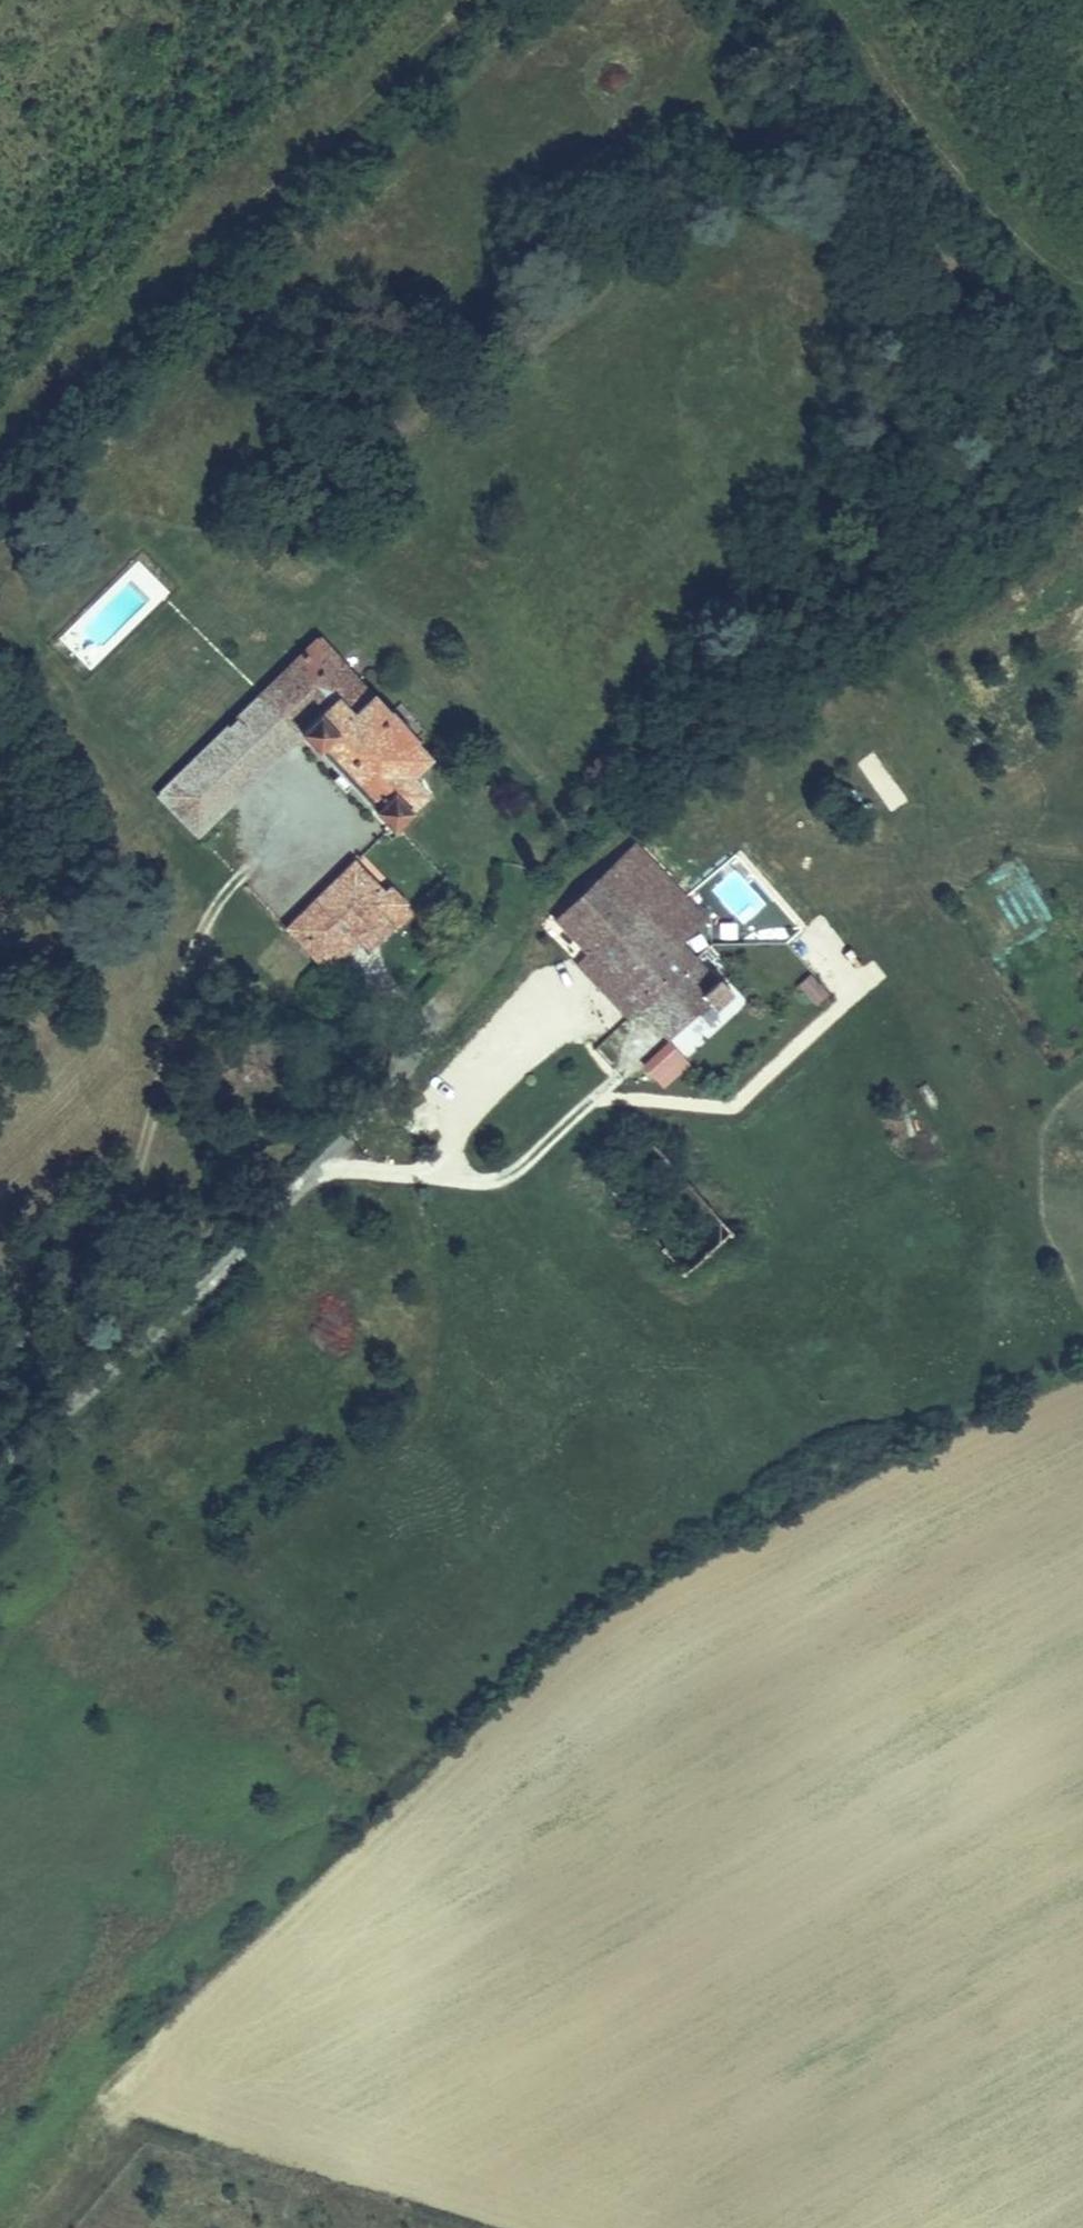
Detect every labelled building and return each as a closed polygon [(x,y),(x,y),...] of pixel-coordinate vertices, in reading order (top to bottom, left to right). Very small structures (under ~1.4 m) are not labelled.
[(416,740),(391,712),(390,713),(321,637),(159,797),(197,837),(301,734),(317,751),(318,751),(340,773),(352,785),(375,809),(374,810),(392,829),(428,793),(416,781),(420,777),(421,775),(420,773),(416,770),(430,758),(415,741),(416,740)] [(352,785),(340,773),(333,779),(345,793),(352,785)] [(709,912),(638,835),(557,912),(592,953),(637,1002),(670,1034),(729,977),(688,936),(709,912)] [(357,937),(386,910),(398,923),(411,910),(390,887),(384,892),(354,861),(286,929),(324,969),(357,937)] [(369,950),(398,923),(386,910),(357,937),(369,950)] [(637,1002),(592,953),(578,965),(625,1014),(637,1002)] [(813,1006),(829,994),(813,973),(798,985),(813,1006)] [(664,1090),(690,1063),(670,1044),(644,1071),(664,1090)]
